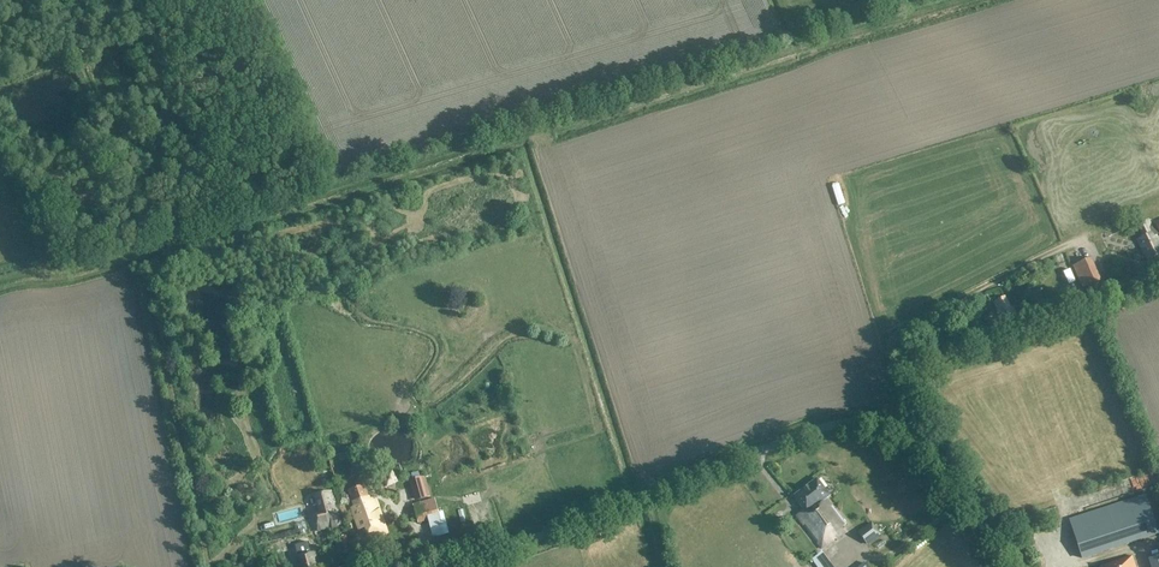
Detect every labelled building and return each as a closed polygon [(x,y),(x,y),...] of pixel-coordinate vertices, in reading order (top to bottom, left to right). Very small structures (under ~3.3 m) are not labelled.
[(830,183),(837,202),(846,199),(839,179),(830,183)] [(1147,220),(1137,225),(1143,237),(1137,240),(1149,263),(1158,258),(1158,243),(1155,236),(1158,234),(1158,222),(1155,224),(1156,227),(1152,229),(1147,220)] [(1072,266),(1082,289),(1101,281),(1091,258),(1072,266)] [(1066,279),(1072,294),(1079,291),(1073,277),(1066,279)] [(1004,298),(994,303),(1005,324),(1017,317),(1012,308),(1010,309),(1004,298)] [(840,406),(822,411),(825,422),(842,418),(840,406)] [(387,471),(391,482),(402,479),(398,467),(387,471)] [(409,480),(415,501),(430,497),(427,487),(428,486),(426,476),(409,480)] [(792,498),(802,511),(796,516),(821,549),(840,534),(838,531),(845,526),(825,500),(828,498),(815,481),(792,498)] [(364,485),(349,491),(355,507),(350,509),(358,530),(365,528),(370,540),(387,534),(375,500),(370,502),(364,485)] [(319,510),(309,513),(314,530),(315,531),(340,524),(335,506),(331,492),(315,497),(319,510)] [(1145,496),(1069,521),(1081,558),(1157,533),(1145,496)] [(428,501),(412,505),(417,524),(433,519),(439,518),(434,499),(428,501)] [(857,533),(866,545),(880,535),(871,523),(857,533)] [(351,549),(347,535),(339,537),(343,551),(351,549)] [(296,558),(298,566),(317,566),(313,553),(296,558)] [(1148,559),(1151,566),(1158,566),(1158,555),(1148,559)] [(1099,566),(1135,566),(1131,556),(1099,566)]
